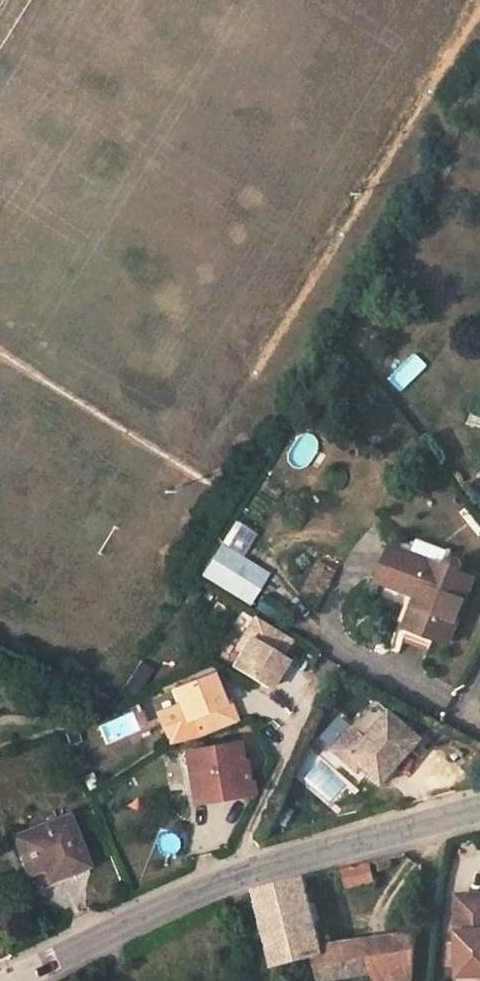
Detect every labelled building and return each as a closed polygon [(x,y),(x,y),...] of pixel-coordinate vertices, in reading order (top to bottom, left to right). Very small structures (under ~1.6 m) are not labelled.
[(403,391),(429,365),(416,352),(390,377),(403,391)] [(380,581),(419,595),(424,597),(414,628),(408,624),(404,635),(431,646),(435,636),(449,642),(474,578),(459,573),(461,565),(460,562),(457,560),(454,559),(451,561),(449,563),(447,569),(431,562),(392,547),(380,581)] [(212,560),(204,572),(235,592),(243,579),(212,560)] [(424,597),(419,595),(408,624),(414,628),(424,597)] [(279,653),(290,635),(257,614),(245,633),(250,636),(242,650),(233,664),(267,685),(279,665),(274,662),(279,653)] [(250,636),(245,633),(236,647),(242,650),(250,636)] [(284,656),(279,653),(274,662),(279,665),(284,656)] [(189,715),(197,735),(236,718),(227,698),(222,700),(209,670),(170,687),(184,718),(189,715)] [(386,780),(416,746),(408,740),(415,732),(378,700),(336,749),(361,771),(367,764),(386,780)] [(163,743),(160,727),(151,728),(153,744),(163,743)] [(176,731),(160,727),(163,743),(163,746),(177,743),(176,731)] [(423,738),(415,732),(408,740),(416,746),(423,738)] [(240,761),(237,741),(182,750),(190,802),(249,792),(243,761),(240,761)] [(66,865),(83,859),(65,813),(12,834),(27,873),(43,867),(47,879),(68,871),(66,865)] [(391,857),(378,860),(381,871),(387,869),(394,866),(391,857)] [(66,865),(68,871),(85,864),(83,859),(66,865)] [(370,862),(345,869),(349,887),(375,881),(370,862)] [(43,867),(27,873),(32,885),(47,879),(43,867)] [(416,934),(323,947),(305,879),(276,886),(259,890),(277,965),(306,958),(309,962),(312,964),(316,965),(320,965),(323,980),(375,973),(376,980),(412,980),(416,934)] [(459,897),(461,977),(479,976),(479,896),(459,897)]
